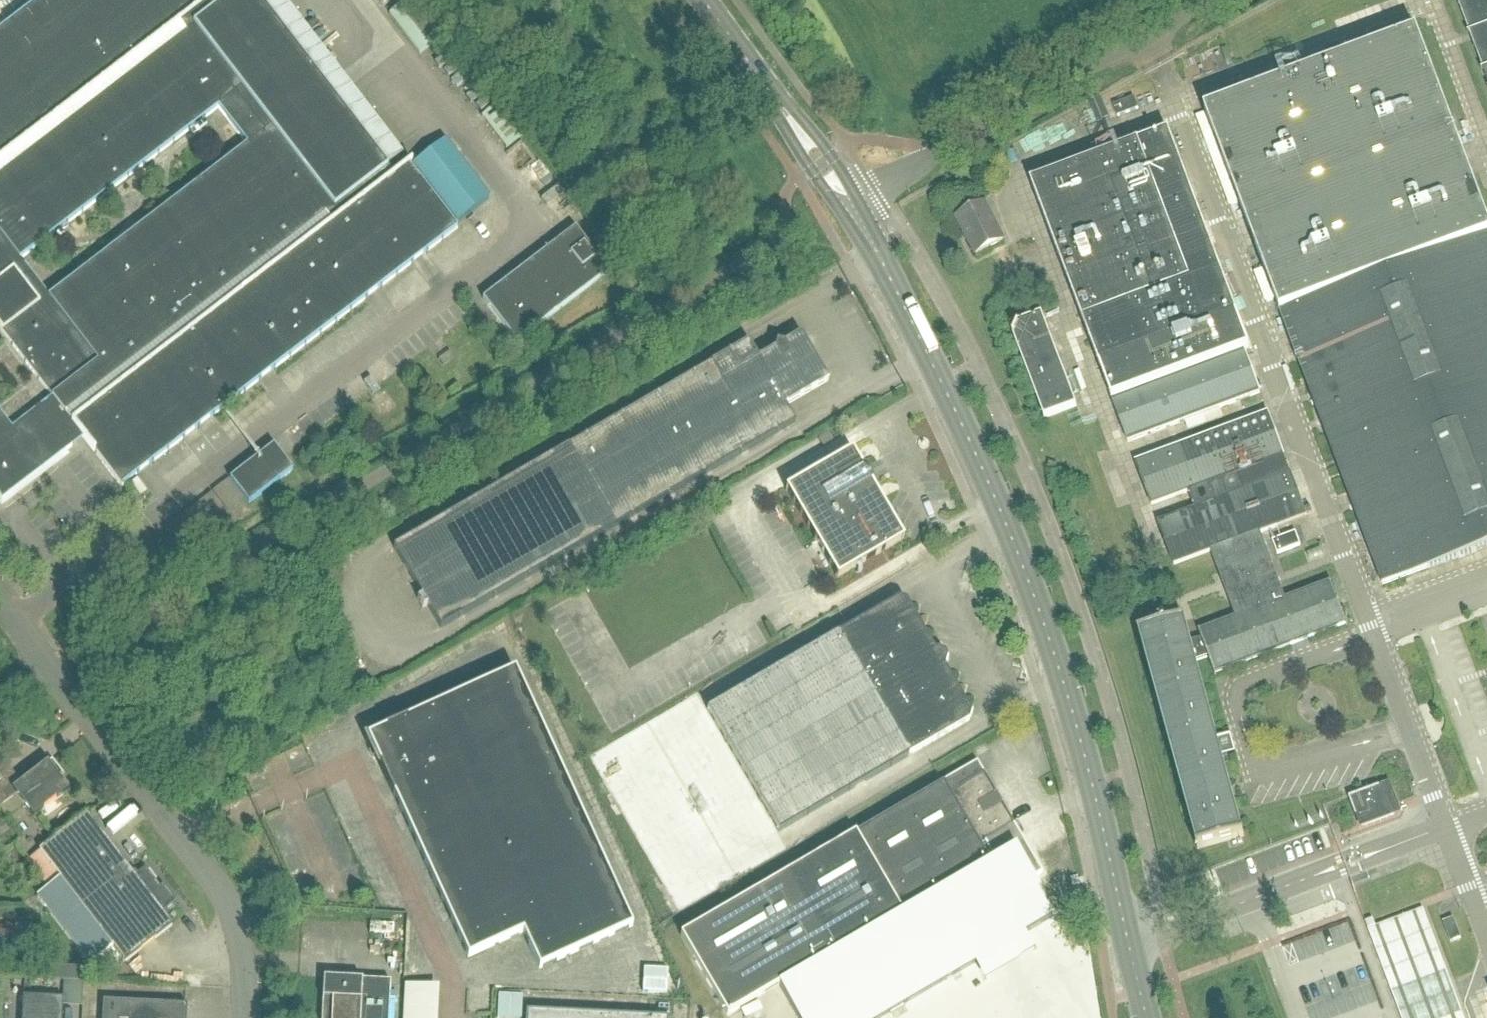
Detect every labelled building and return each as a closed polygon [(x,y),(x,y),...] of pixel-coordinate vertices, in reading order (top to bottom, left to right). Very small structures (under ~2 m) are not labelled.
[(3,502),(73,448),(68,442),(79,433),(123,490),(124,489),(122,487),(458,230),(409,166),(412,164),(411,162),(394,176),(258,0),(42,0),(0,32),(0,332),(56,405),(46,412),(41,407),(13,429),(0,412),(0,498),(3,502)] [(389,15),(419,55),(445,35),(419,0),(409,0),(389,15)] [(1486,81),(1486,0),(1457,0),(1486,81)] [(1394,582),(1486,548),(1486,219),(1417,32),(1205,111),(1383,586),(1394,582)] [(369,56),(347,76),(359,89),(381,68),(369,56)] [(1118,118),(1138,110),(1135,101),(1114,109),(1118,118)] [(1168,133),(1139,144),(1139,143),(1135,144),(1136,146),(1035,183),(1034,182),(1031,183),(1112,400),(1249,349),(1168,133)] [(482,196),(457,165),(441,178),(466,209),(482,196)] [(985,207),(959,220),(977,256),(1003,242),(985,207)] [(609,274),(575,230),(482,300),(516,345),(609,274)] [(1043,316),(1011,328),(1045,420),(1078,407),(1043,316)] [(441,630),(613,530),(795,424),(786,408),(829,383),(808,348),(803,339),(793,345),(789,344),(788,343),(783,346),(777,344),(775,351),(758,360),(749,344),(567,449),(394,549),(441,630)] [(1260,394),(1245,352),(1114,402),(1129,443),(1260,394)] [(1269,416),(1137,465),(1153,506),(1189,492),(1196,511),(1160,524),(1176,566),(1212,552),(1238,620),(1201,634),(1200,632),(1199,632),(1201,641),(1190,644),(1185,625),(1187,625),(1186,622),(1139,635),(1140,638),(1142,637),(1194,829),(1193,829),(1198,848),(1197,849),(1198,851),(1245,838),(1244,835),(1242,836),(1221,760),(1223,760),(1217,740),(1216,740),(1195,663),(1209,660),(1216,677),(1217,677),(1216,674),(1346,626),(1347,628),(1349,627),(1332,582),(1330,583),(1331,585),(1285,602),(1260,534),(1307,517),(1269,416)] [(274,446),(230,480),(249,505),(293,471),(274,446)] [(852,452),(786,491),(837,580),(904,541),(852,452)] [(1296,533),(1273,542),(1278,554),(1300,545),(1296,533)] [(837,636),(708,711),(779,834),(909,758),(910,753),(914,754),(970,722),(968,721),(970,715),(971,714),(945,669),(947,661),(948,660),(945,654),(943,655),(935,653),(906,602),(905,603),(899,602),(898,600),(843,633),(842,637),(837,636)] [(539,971),(632,929),(515,672),(367,739),(468,960),(522,935),(539,971)] [(995,795),(983,774),(977,763),(942,783),(943,784),(854,836),(853,836),(679,938),(725,1017),(900,916),(899,915),(989,863),(979,846),(1013,826),(1001,805),(1002,805),(996,794),(995,795)] [(48,764),(21,784),(6,765),(0,770),(0,809),(16,796),(34,819),(69,792),(63,784),(64,782),(61,778),(59,780),(48,764)] [(1362,828),(1394,816),(1395,816),(1394,813),(1392,809),(1399,807),(1391,784),(1349,799),(1356,818),(1358,817),(1362,828)] [(162,915),(175,905),(162,889),(159,891),(144,872),(135,879),(87,816),(39,852),(60,880),(37,898),(91,967),(114,949),(125,963),(172,927),(162,915)] [(1454,920),(1444,923),(1451,943),(1462,939),(1454,920)] [(1459,992),(1443,995),(1433,946),(1421,948),(1435,1017),(1465,1017),(1459,992)] [(323,1017),(390,1017),(392,983),(325,980),(323,1017)] [(403,1017),(435,1017),(436,982),(404,981),(403,1017)] [(498,995),(497,1017),(521,1017),(522,997),(498,995)] [(63,1000),(24,998),(23,1017),(63,1017),(63,1000)] [(935,1000),(935,1017),(956,1017),(955,1000),(935,1000)] [(894,1001),(895,1017),(916,1017),(915,1001),(894,1001)] [(103,1003),(102,1017),(186,1017),(187,1006),(103,1003)]
